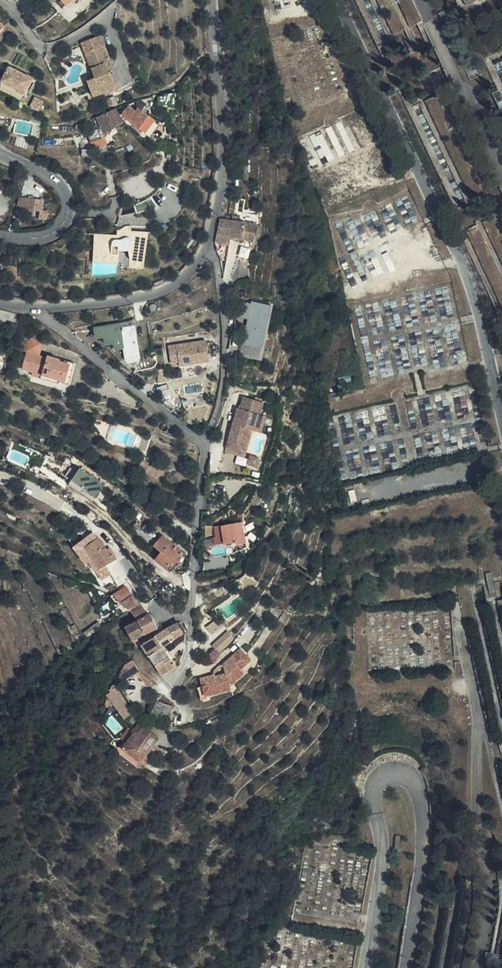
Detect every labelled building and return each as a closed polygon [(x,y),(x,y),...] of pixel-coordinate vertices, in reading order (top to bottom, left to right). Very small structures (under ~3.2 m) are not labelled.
[(105,37),(94,41),(98,52),(94,53),(99,70),(95,72),(98,80),(90,83),(96,99),(121,91),(116,75),(112,77),(109,67),(115,65),(105,37)] [(98,52),(94,41),(86,44),(95,72),(99,70),(94,53),(98,52)] [(35,76),(8,64),(0,82),(0,89),(24,99),(35,76)] [(161,106),(156,94),(152,96),(157,107),(161,106)] [(146,118),(136,111),(134,115),(126,110),(120,118),(145,134),(155,119),(148,115),(146,118)] [(123,123),(111,114),(110,114),(109,115),(108,115),(107,115),(107,116),(106,116),(105,116),(104,116),(103,117),(101,117),(100,117),(99,118),(98,118),(97,118),(102,124),(94,135),(107,145),(123,123)] [(30,214),(33,203),(21,198),(17,208),(30,214)] [(137,204),(122,209),(124,215),(125,218),(141,212),(137,204)] [(236,211),(235,221),(252,223),(253,213),(236,211)] [(235,221),(220,220),(219,221),(241,225),(239,240),(250,241),(252,223),(235,221)] [(241,225),(219,221),(219,222),(216,238),(239,240),(241,225)] [(109,238),(86,236),(85,251),(84,257),(109,259),(110,254),(124,255),(124,264),(124,272),(126,272),(139,273),(142,237),(123,235),(124,230),(117,230),(113,233),(109,233),(109,238)] [(250,241),(239,240),(237,260),(249,261),(250,241)] [(74,282),(76,283),(79,283),(84,284),(89,284),(93,284),(97,284),(102,284),(106,284),(110,283),(113,283),(116,283),(121,282),(123,281),(125,281),(126,272),(124,272),(124,264),(124,255),(110,254),(109,259),(84,257),(85,251),(77,250),(74,282)] [(264,359),(272,303),(242,299),(240,317),(247,318),(242,355),(264,359)] [(135,342),(133,328),(122,330),(122,326),(94,331),(95,341),(102,340),(104,348),(112,346),(113,353),(123,350),(125,362),(139,359),(138,355),(135,342)] [(209,361),(206,340),(169,345),(172,364),(180,362),(180,365),(209,361)] [(141,341),(135,342),(138,355),(144,354),(141,341)] [(71,387),(75,368),(46,360),(46,363),(24,358),(20,375),(34,377),(34,374),(43,376),(41,384),(61,389),(62,385),(71,387)] [(236,410),(226,451),(243,455),(250,425),(258,428),(261,416),(258,416),(261,403),(241,398),(238,411),(236,410)] [(264,417),(261,416),(258,428),(250,425),(243,455),(226,451),(225,454),(245,459),(252,432),(260,434),(264,417)] [(251,457),(249,466),(258,467),(259,459),(251,457)] [(150,475),(154,468),(143,461),(139,468),(150,475)] [(80,466),(69,482),(95,499),(105,483),(80,466)] [(155,544),(149,539),(118,510),(114,513),(152,548),(155,544)] [(248,543),(244,521),(215,526),(217,538),(224,537),(225,545),(237,543),(238,545),(248,543)] [(154,534),(149,539),(155,544),(159,539),(154,534)] [(84,563),(108,547),(102,536),(77,552),(84,563)] [(176,567),(185,556),(165,538),(156,547),(164,555),(158,562),(168,571),(173,565),(176,567)] [(115,563),(108,552),(99,558),(106,569),(115,563)] [(138,604),(132,597),(121,603),(129,617),(133,625),(137,623),(147,618),(140,602),(138,604)] [(227,615),(218,623),(222,628),(232,620),(227,615)] [(150,616),(147,618),(137,623),(143,636),(157,630),(150,616)] [(178,622),(169,626),(176,638),(186,633),(178,622)] [(133,625),(126,628),(132,641),(143,636),(137,623),(133,625)] [(222,628),(218,623),(208,631),(212,636),(222,628)] [(169,626),(158,634),(166,646),(176,638),(169,626)] [(80,643),(85,648),(101,635),(96,629),(80,643)] [(158,634),(144,644),(151,656),(166,646),(158,634)] [(213,646),(219,655),(235,641),(231,636),(227,638),(226,636),(213,646)] [(177,665),(166,646),(151,656),(163,675),(177,665)] [(200,685),(202,692),(205,701),(229,696),(228,692),(242,679),(238,674),(248,666),(239,655),(220,671),(223,680),(213,683),(212,681),(200,685)] [(120,669),(125,678),(140,669),(134,660),(120,669)] [(118,686),(109,690),(123,718),(132,714),(118,686)] [(205,701),(202,692),(195,694),(199,706),(205,705),(205,701)] [(170,708),(156,702),(149,716),(155,719),(156,716),(164,719),(170,708)] [(157,742),(141,729),(139,733),(136,736),(133,734),(120,750),(138,764),(157,742)] [(404,848),(405,835),(397,834),(396,847),(404,848)]
